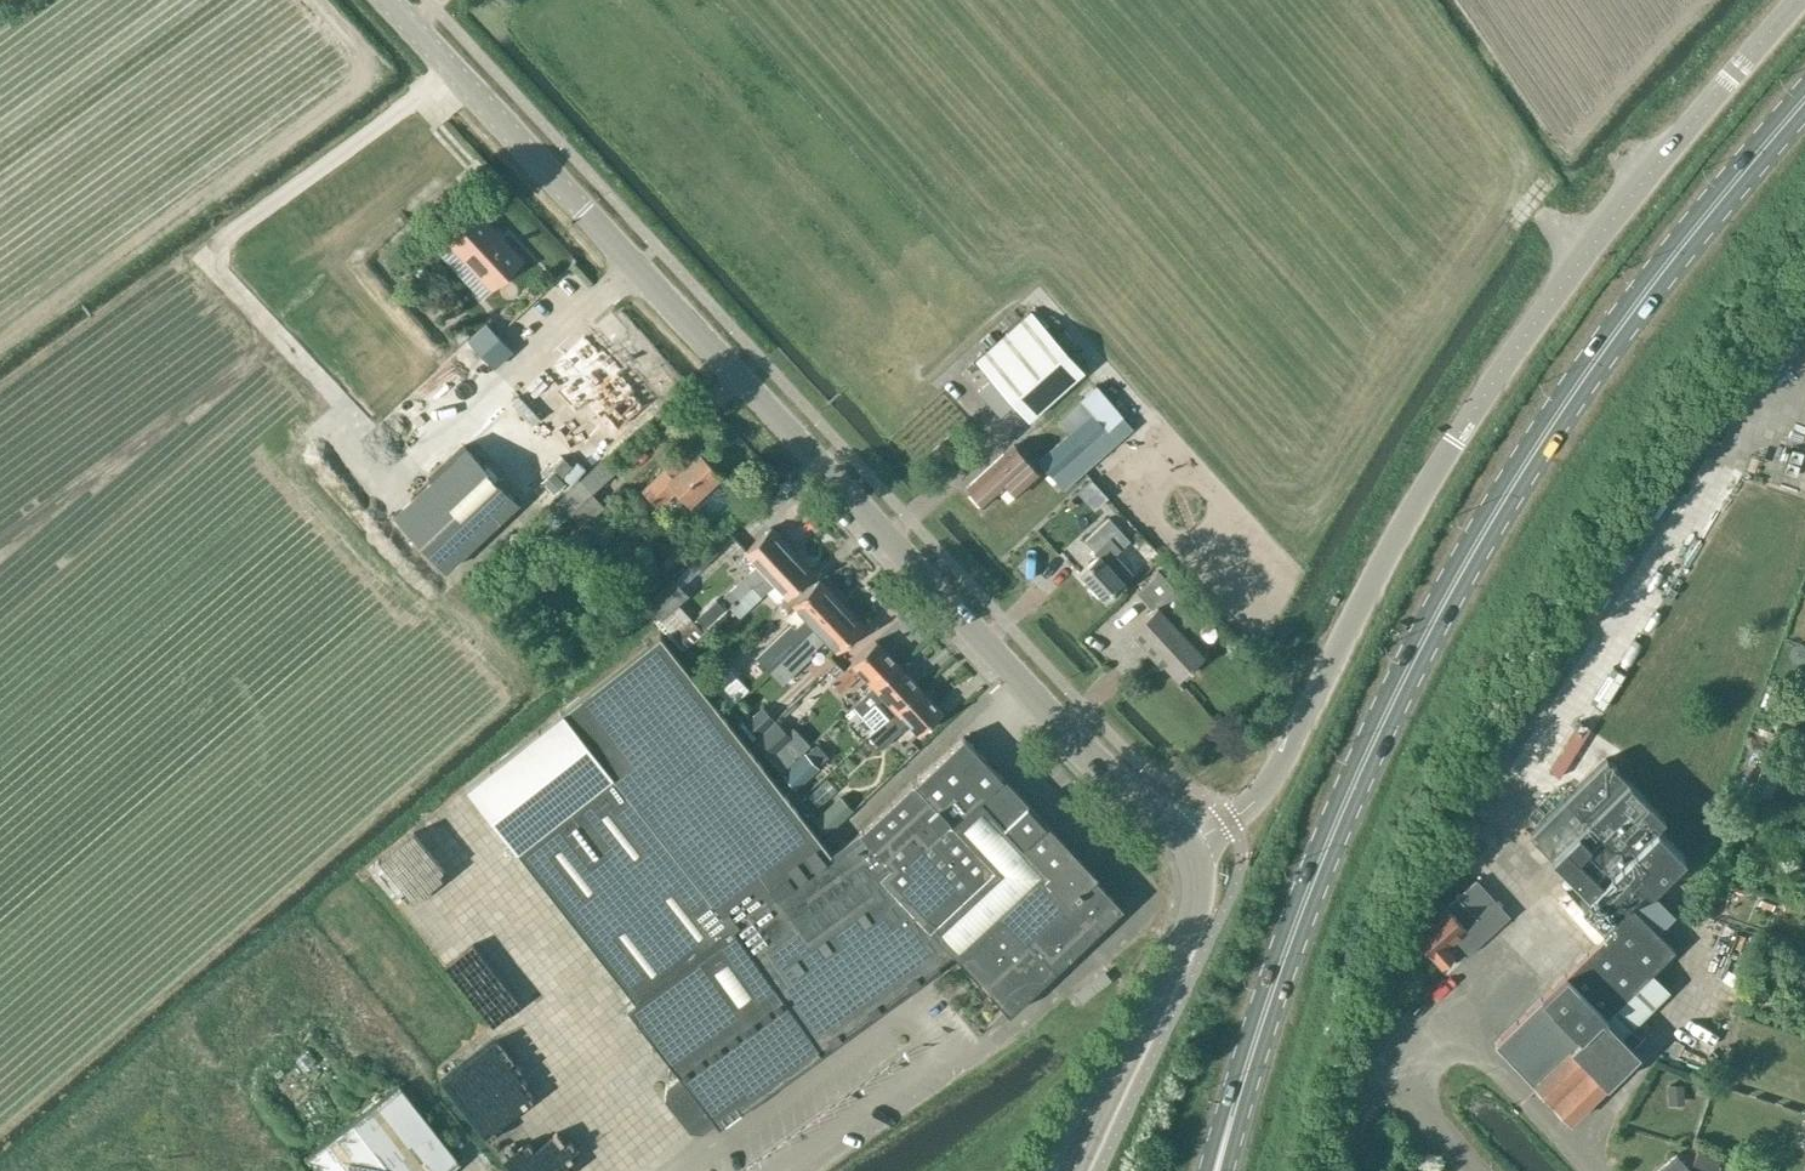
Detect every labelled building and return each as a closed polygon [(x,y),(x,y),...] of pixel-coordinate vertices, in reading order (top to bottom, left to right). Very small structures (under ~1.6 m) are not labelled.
[(480,213),(447,242),(491,289),(522,260),(480,213)] [(1031,311),(976,361),(1029,419),(1084,370),(1031,311)] [(613,315),(600,322),(608,335),(620,327),(613,315)] [(486,321),(469,337),(495,366),(513,350),(486,321)] [(584,335),(552,364),(567,380),(556,390),(576,411),(587,401),(601,417),(605,414),(618,429),(643,405),(630,391),(633,388),(619,372),(622,369),(603,347),(599,351),(584,335)] [(1033,464),(1015,444),(968,486),(984,505),(1007,484),(1017,494),(1041,472),(1059,493),(1135,427),(1096,384),(1081,398),(1083,400),(1060,419),(1071,431),(1033,464)] [(560,424),(523,470),(542,486),(580,440),(560,424)] [(430,480),(393,515),(445,571),(520,500),(469,445),(430,480)] [(690,504),(721,475),(699,451),(674,475),(665,467),(642,489),(659,508),(678,491),(690,504)] [(1097,473),(1086,484),(1105,502),(1115,491),(1097,473)] [(606,506),(581,479),(550,508),(563,521),(571,513),(584,524),(606,506)] [(1133,572),(1121,560),(1113,566),(1108,560),(1130,540),(1110,517),(1086,540),(1099,554),(1079,571),(1105,600),(1126,581),(1125,579),(1133,572)] [(756,565),(724,594),(733,604),(793,550),(771,526),(744,551),(756,565)] [(713,545),(696,561),(701,567),(719,551),(713,545)] [(733,604),(730,607),(739,617),(774,585),(787,599),(789,596),(814,574),(793,550),(733,604)] [(1198,619),(1188,608),(1187,609),(1184,606),(1189,601),(1160,571),(1138,592),(1154,609),(1134,628),(1179,677),(1204,654),(1184,632),(1198,619)] [(706,632),(702,628),(680,604),(689,594),(673,577),(645,602),(661,619),(689,647),(706,632)] [(841,602),(821,581),(797,604),(809,617),(795,628),(791,624),(758,656),(770,668),(804,637),(805,638),(841,602)] [(838,649),(863,626),(841,602),(805,638),(804,637),(770,668),(769,670),(783,683),(813,655),(811,653),(827,637),(838,649)] [(1009,1011),(1122,905),(1092,873),(1093,872),(998,771),(998,772),(964,736),(861,833),(832,854),(697,682),(661,634),(629,659),(562,711),(563,713),(542,728),(466,786),(638,1004),(631,1009),(677,1069),(672,1072),(671,1077),(675,1082),(669,1086),(667,1099),(691,1131),(705,1133),(718,1123),(819,1046),(951,950),(1009,1011)] [(875,685),(898,663),(877,640),(853,662),(832,681),(842,693),(863,672),(875,685)] [(869,735),(920,687),(898,663),(875,685),(854,704),(855,705),(847,712),(855,721),(869,735)] [(729,667),(711,684),(731,705),(749,688),(729,667)] [(920,687),(869,735),(881,748),(902,729),(900,727),(907,720),(919,733),(942,711),(920,687)] [(758,736),(776,720),(762,705),(744,721),(758,736)] [(772,751),(790,734),(788,732),(776,720),(758,736),(770,749),(772,751)] [(770,749),(765,753),(781,771),(810,745),(793,727),(788,732),(790,734),(772,751),(770,749)] [(1761,744),(1747,785),(1762,791),(1768,777),(1775,780),(1786,753),(1761,744)] [(810,749),(784,774),(795,786),(821,762),(810,749)] [(1635,1045),(1647,1033),(1634,1020),(1668,987),(1652,972),(1676,949),(1625,898),(1642,881),(1649,887),(1684,852),(1656,824),(1665,816),(1607,757),(1530,832),(1589,891),(1567,913),(1587,934),(1590,931),(1600,941),(1497,1044),(1571,1119),(1641,1051),(1635,1045)] [(814,783),(826,796),(844,780),(832,767),(814,783)] [(1471,804),(1464,811),(1480,826),(1486,818),(1471,804)] [(1463,947),(1468,953),(1510,915),(1477,878),(1447,905),(1446,903),(1414,932),(1443,965),(1463,947)] [(1625,898),(1658,931),(1675,915),(1649,887),(1642,881),(1625,898)] [(419,884),(410,891),(451,941),(460,933),(419,884)] [(500,957),(554,987),(579,944),(524,913),(500,957)] [(500,1062),(466,1088),(508,1141),(554,1104),(522,1063),(509,1074),(500,1062)] [(461,1161),(400,1084),(307,1157),(318,1170),(449,1170),(461,1161)] [(1683,1084),(1668,1085),(1669,1099),(1684,1098),(1683,1084)] [(581,1141),(570,1128),(527,1163),(534,1170),(545,1170),(581,1141)] [(1693,1163),(1707,1169),(1706,1170),(1714,1170),(1720,1159),(1698,1150),(1693,1163)] [(1689,1165),(1676,1153),(1657,1170),(1694,1170),(1689,1165)]
